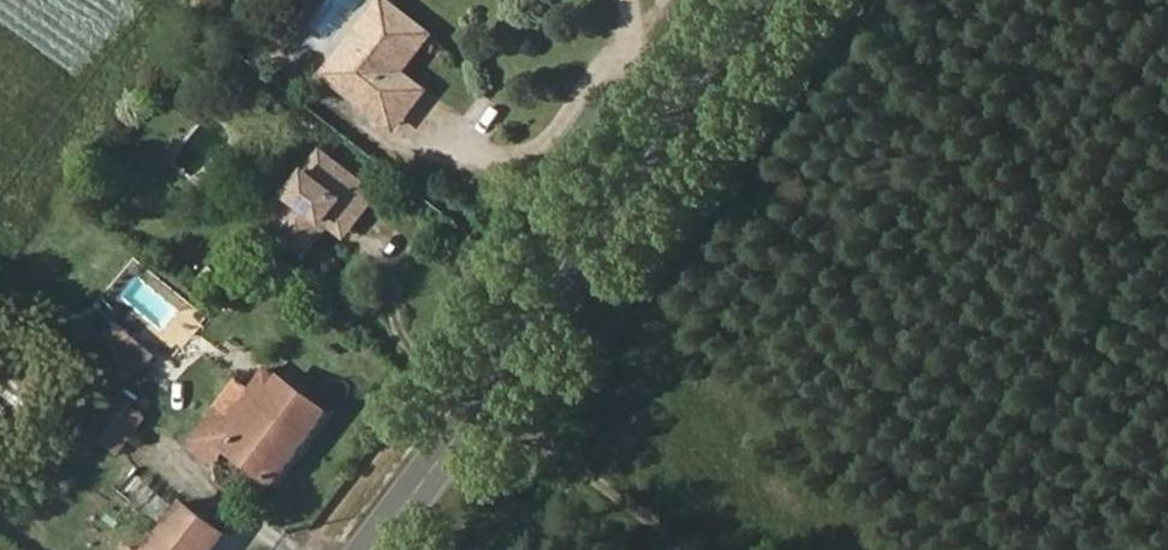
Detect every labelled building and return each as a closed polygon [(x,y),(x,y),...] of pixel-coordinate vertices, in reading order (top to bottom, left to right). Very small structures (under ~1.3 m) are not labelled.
[(392,0),(386,0),(327,73),(381,113),(411,77),(399,68),(428,31),(392,0)] [(381,113),(397,126),(427,89),(411,77),(381,113)] [(353,224),(380,194),(326,150),(274,219),(274,230),(304,255),(330,222),(338,213),(353,224)] [(330,222),(346,233),(353,224),(338,213),(330,222)] [(177,296),(160,281),(102,355),(119,368),(129,358),(141,366),(180,317),(168,307),(177,296)] [(2,355),(0,357),(0,399),(9,388),(37,409),(50,393),(2,355)] [(230,415),(217,406),(198,431),(221,450),(271,489),(328,416),(268,366),(230,415)] [(97,383),(69,416),(118,456),(145,421),(97,383)] [(221,450),(198,431),(186,445),(210,464),(221,450)] [(183,502),(146,549),(215,549),(225,538),(183,502)]
